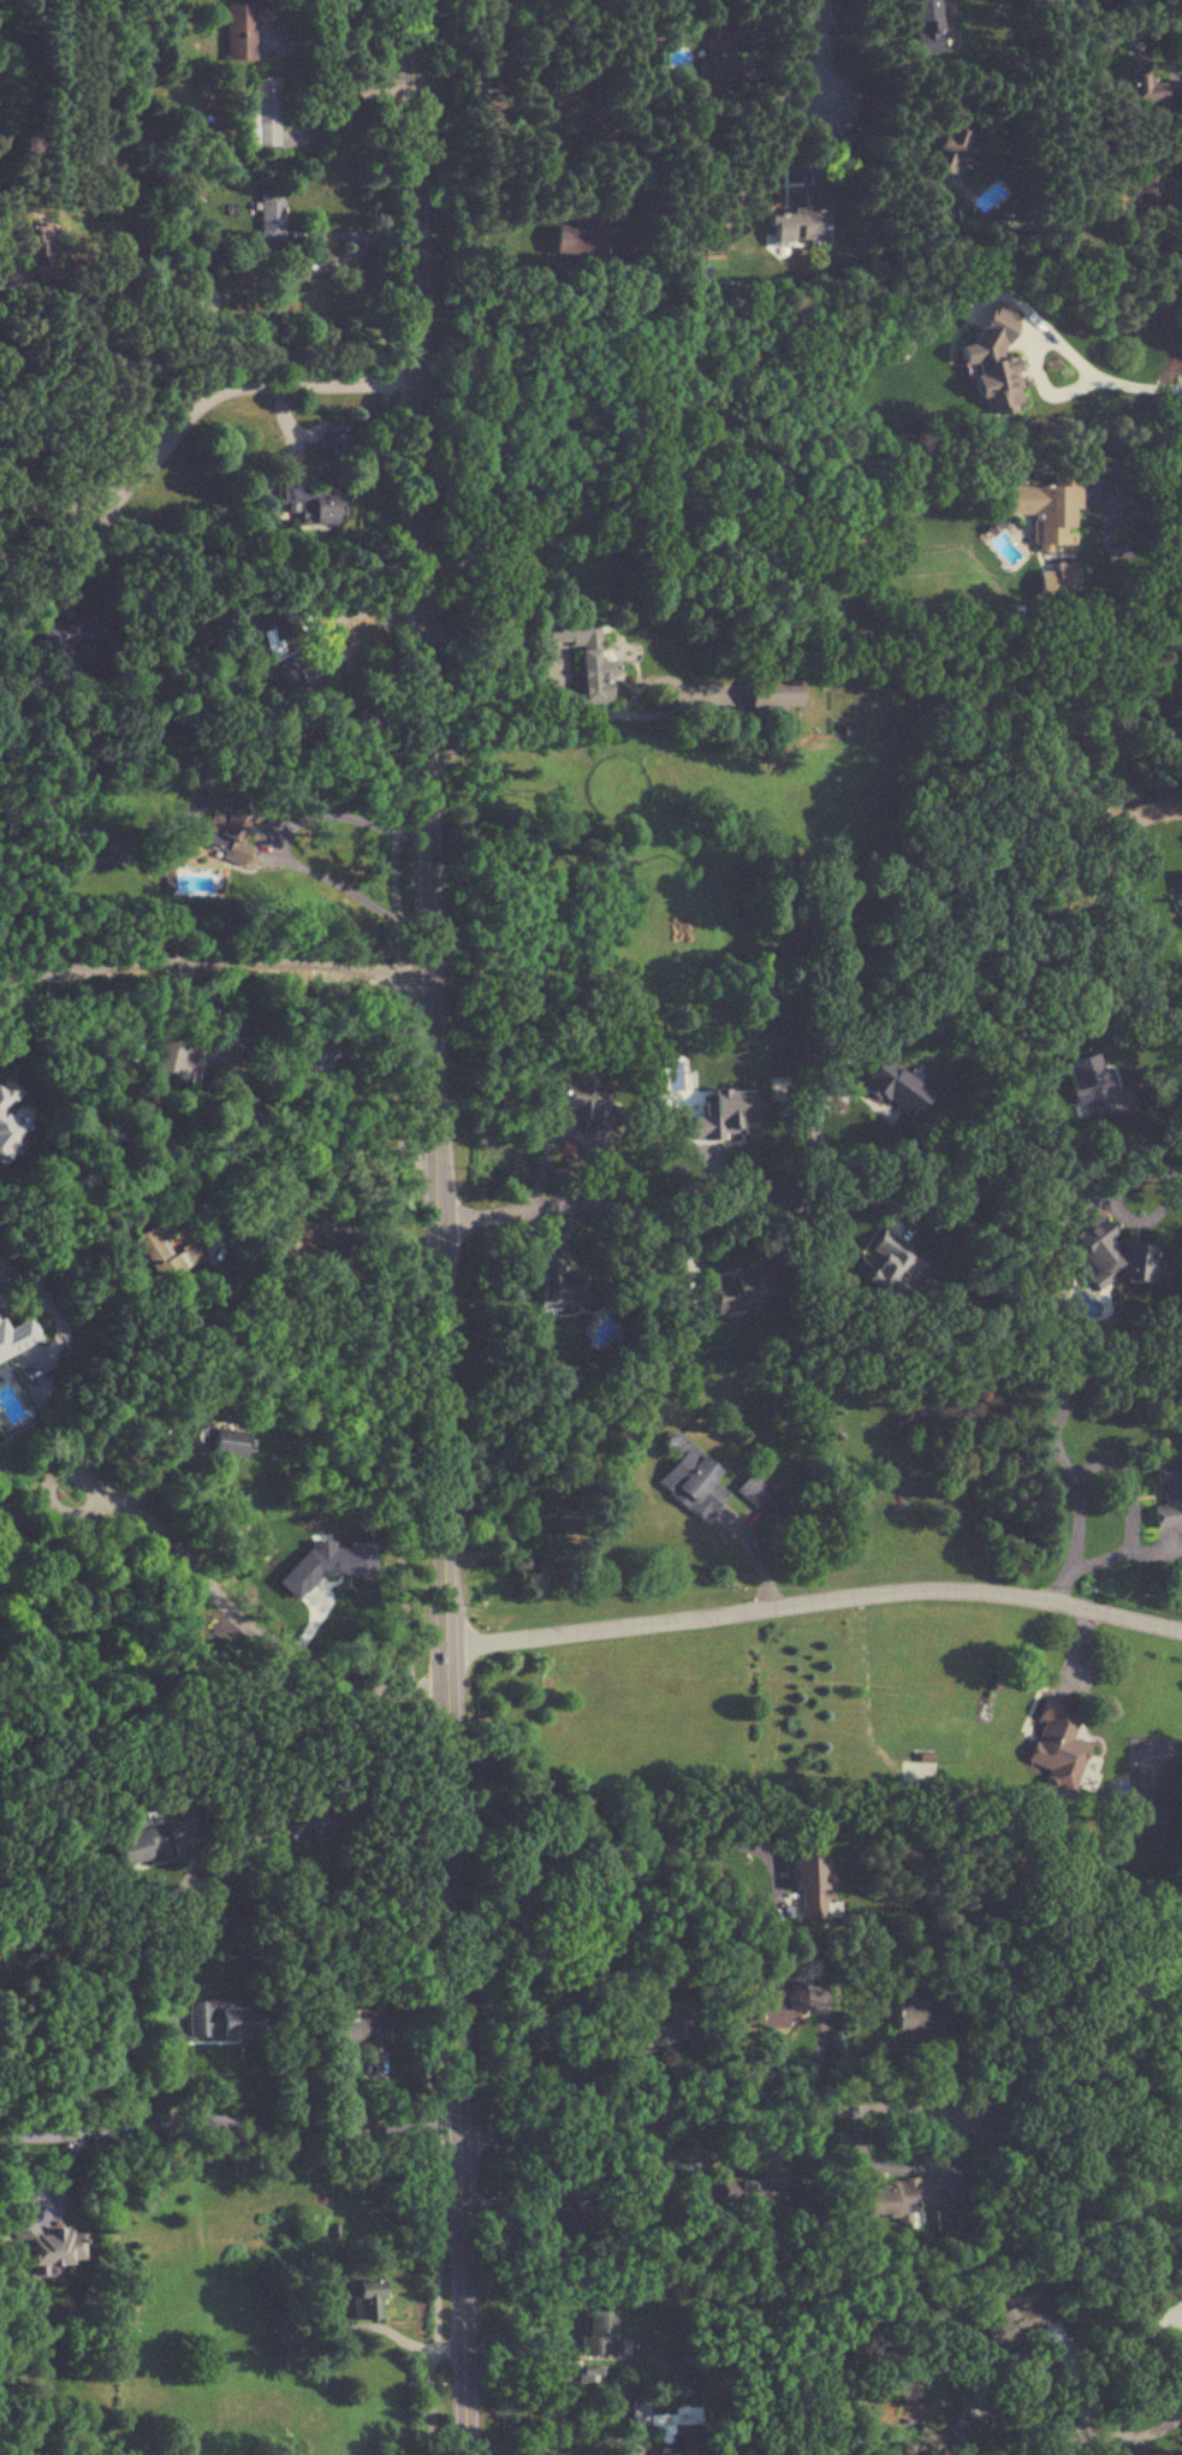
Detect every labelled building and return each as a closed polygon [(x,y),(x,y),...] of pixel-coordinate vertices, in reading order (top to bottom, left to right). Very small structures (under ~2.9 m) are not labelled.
[(934,0),(908,0),(910,23),(924,21),(924,28),(937,27),(934,0)] [(272,25),(273,2),(225,1),(225,60),(254,60),(254,25),(272,25)] [(709,20),(709,71),(731,71),(731,20),(709,20)] [(1160,81),(1148,81),(1148,55),(1127,55),(1127,104),(1160,104),(1160,81)] [(276,145),(277,76),(253,75),(252,108),(245,108),(245,145),(276,145)] [(973,116),(948,108),(928,166),(952,174),(955,165),(969,170),(974,153),(962,149),(973,116)] [(828,187),(800,187),(800,210),(766,211),(767,239),(829,237),(828,187)] [(258,242),(282,242),(282,189),(258,189),(258,242)] [(549,252),(600,256),(603,216),(581,214),(580,226),(551,224),(549,252)] [(24,259),(45,253),(36,223),(16,229),(24,259)] [(1018,310),(991,300),(973,346),(959,346),(959,363),(973,363),(973,398),(984,402),(984,410),(1015,410),(1015,358),(1003,353),(1003,350),(1018,310)] [(326,426),(326,461),(344,461),(344,426),(326,426)] [(1005,514),(1035,513),(1036,543),(1069,542),(1068,509),(1078,509),(1077,475),(1052,476),(1053,484),(1004,485),(1005,514)] [(299,482),(280,482),(281,512),(298,511),(299,525),(334,524),(333,492),(300,493),(299,482)] [(597,619),(538,620),(539,643),(578,643),(578,704),(609,704),(609,660),(598,660),(597,619)] [(92,622),(40,624),(42,660),(63,659),(62,645),(77,644),(78,657),(93,657),(92,622)] [(745,680),(745,708),(797,708),(797,680),(745,680)] [(240,842),(246,821),(212,810),(199,851),(242,865),(248,845),(240,842)] [(194,1082),(203,1044),(157,1033),(148,1071),(194,1082)] [(281,1045),(287,1072),(347,1059),(342,1033),(281,1045)] [(857,1087),(909,1119),(928,1088),(875,1057),(857,1087)] [(8,1106),(18,1087),(0,1078),(0,1161),(23,1113),(8,1106)] [(551,1118),(613,1125),(616,1104),(603,1103),(605,1086),(555,1080),(551,1118)] [(743,1137),(743,1125),(753,1125),(753,1089),(705,1089),(706,1116),(689,1117),(689,1138),(743,1137)] [(133,1233),(154,1280),(205,1258),(196,1237),(165,1250),(160,1238),(174,1231),(168,1217),(133,1233)] [(908,1246),(880,1228),(866,1250),(875,1257),(861,1280),(873,1288),(866,1299),(887,1312),(913,1271),(909,1269),(915,1260),(904,1252),(908,1246)] [(528,1290),(538,1290),(538,1305),(579,1305),(579,1266),(528,1266),(528,1290)] [(710,1275),(711,1312),(740,1312),(740,1302),(761,1301),(760,1274),(710,1275)] [(27,1318),(0,1329),(0,1359),(37,1343),(27,1318)] [(239,1457),(242,1421),(211,1419),(211,1423),(186,1421),(185,1443),(205,1444),(205,1454),(239,1457)] [(718,1471),(673,1432),(661,1445),(677,1459),(660,1478),(705,1517),(726,1494),(710,1480),(718,1471)] [(1154,1462),(1161,1506),(1150,1508),(1154,1529),(1181,1525),(1181,1458),(1154,1462)] [(1080,1713),(1045,1700),(1020,1765),(1071,1785),(1086,1746),(1070,1740),(1080,1713)] [(790,1914),(830,1914),(831,1875),(820,1875),(820,1859),(791,1858),(790,1914)] [(741,2028),(793,2028),(793,2010),(803,2010),(803,1993),(742,1992),(741,2028)] [(186,2037),(252,2037),(252,2005),(186,2005),(186,2037)] [(891,2006),(891,2035),(946,2035),(946,2006),(891,2006)] [(353,2054),(385,2053),(384,2027),(375,2028),(374,2017),(318,2019),(319,2050),(353,2049),(353,2054)] [(719,2176),(718,2220),(773,2222),(774,2178),(719,2176)] [(889,2186),(862,2187),(863,2213),(919,2212),(918,2176),(888,2177),(889,2186)] [(6,2222),(6,2239),(23,2239),(23,2264),(79,2263),(78,2234),(64,2234),(64,2222),(13,2223),(13,2222),(6,2222)] [(349,2279),(349,2318),(379,2318),(379,2279),(349,2279)] [(1022,2300),(996,2312),(1000,2321),(984,2328),(993,2347),(1057,2318),(1047,2295),(1024,2305),(1022,2300)] [(617,2354),(617,2335),(611,2335),(611,2310),(581,2310),(581,2354),(617,2354)]
